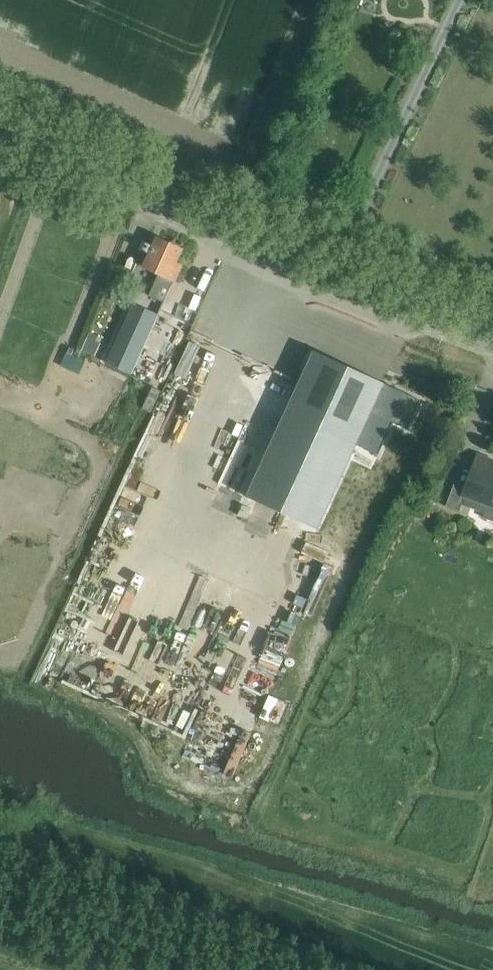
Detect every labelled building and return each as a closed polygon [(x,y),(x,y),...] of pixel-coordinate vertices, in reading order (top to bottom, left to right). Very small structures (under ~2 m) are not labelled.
[(153,251),(146,267),(161,275),(150,298),(164,304),(175,281),(181,266),(176,264),(176,262),(182,250),(159,239),(153,251)] [(121,335),(147,346),(162,313),(136,301),(121,335)] [(64,362),(84,371),(90,357),(70,348),(64,362)] [(315,352),(249,497),(318,529),(385,384),(315,352)] [(447,507),(460,511),(465,497),(488,506),(485,513),(483,518),(492,521),(492,461),(478,455),(467,486),(455,482),(447,507)] [(223,745),(232,719),(193,705),(184,731),(223,745)]
